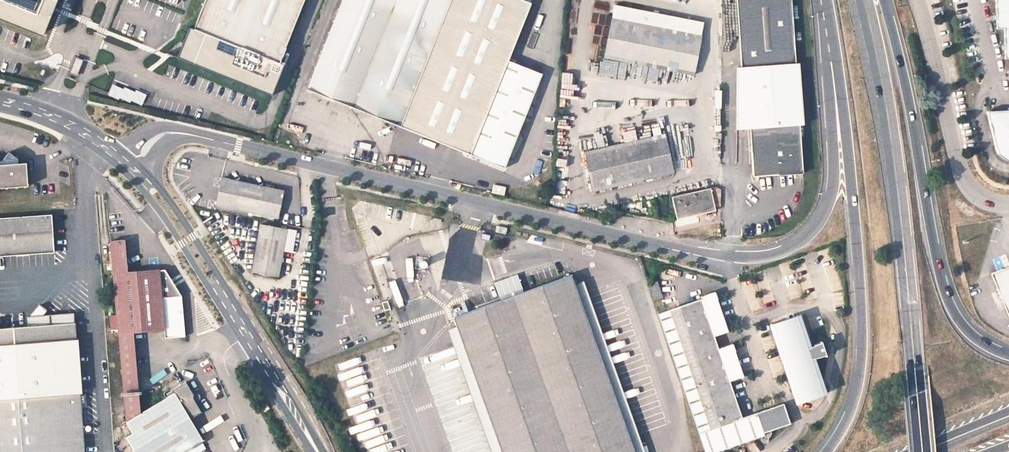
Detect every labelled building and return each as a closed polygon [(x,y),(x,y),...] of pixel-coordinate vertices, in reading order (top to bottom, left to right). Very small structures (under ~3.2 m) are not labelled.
[(47,33),(53,17),(48,15),(54,0),(59,2),(59,0),(0,0),(0,15),(47,33)] [(194,28),(278,62),(304,0),(205,0),(194,28)] [(306,89),(503,167),(539,79),(505,66),(531,2),(525,0),(341,0),(306,89)] [(740,0),(747,67),(798,63),(792,0),(740,0)] [(996,28),(1004,28),(1005,58),(1008,58),(1008,0),(996,0),(996,28)] [(694,75),(701,35),(613,18),(606,58),(694,75)] [(278,62),(194,28),(182,59),(266,93),(278,62)] [(802,174),(799,73),(798,63),(747,67),(737,68),(736,128),(738,128),(749,129),(753,176),(802,174)] [(139,106),(143,96),(111,83),(107,93),(139,106)] [(986,110),(992,150),(993,154),(994,155),(996,158),(997,159),(1000,160),(1002,160),(1008,160),(1008,110),(986,110)] [(674,173),(666,134),(584,151),(592,191),(674,173)] [(26,184),(25,164),(18,165),(17,159),(9,152),(1,161),(2,166),(0,166),(0,187),(26,184)] [(553,193),(566,194),(569,152),(557,152),(553,193)] [(277,218),(282,191),(221,178),(216,205),(277,218)] [(503,195),(505,187),(493,185),(491,192),(503,195)] [(710,188),(671,196),(676,218),(715,210),(710,188)] [(51,214),(0,218),(0,256),(54,252),(51,214)] [(277,279),(286,230),(260,225),(251,274),(277,279)] [(497,226),(495,232),(505,235),(505,234),(506,229),(497,226)] [(199,440),(187,419),(198,412),(189,399),(190,395),(181,382),(162,393),(163,394),(157,398),(159,401),(140,412),(134,332),(165,329),(165,338),(186,336),(182,296),(164,270),(159,270),(159,269),(128,271),(125,239),(110,240),(123,393),(125,423),(131,432),(125,436),(124,438),(133,451),(179,451),(199,440)] [(435,288),(418,241),(390,251),(407,298),(435,288)] [(991,275),(1008,316),(1008,267),(991,275)] [(521,290),(515,272),(493,280),(499,298),(521,290)] [(574,284),(571,275),(525,291),(581,451),(634,451),(574,284)] [(583,281),(574,284),(634,451),(644,451),(583,281)] [(662,298),(657,282),(649,284),(655,300),(662,298)] [(456,326),(501,451),(581,451),(525,291),(453,317),(456,326)] [(718,293),(703,298),(660,312),(708,451),(722,451),(770,435),(770,434),(795,425),(788,405),(761,414),(745,420),(732,383),(748,377),(735,343),(720,349),(717,337),(732,332),(718,293)] [(0,328),(0,451),(84,451),(81,407),(86,406),(85,394),(80,394),(75,322),(49,324),(49,314),(28,316),(29,326),(23,326),(0,328)] [(803,408),(834,398),(821,360),(817,350),(805,314),(775,325),(803,408)] [(456,326),(446,330),(491,451),(501,451),(456,326)] [(829,345),(817,350),(821,360),(834,357),(829,345)]
